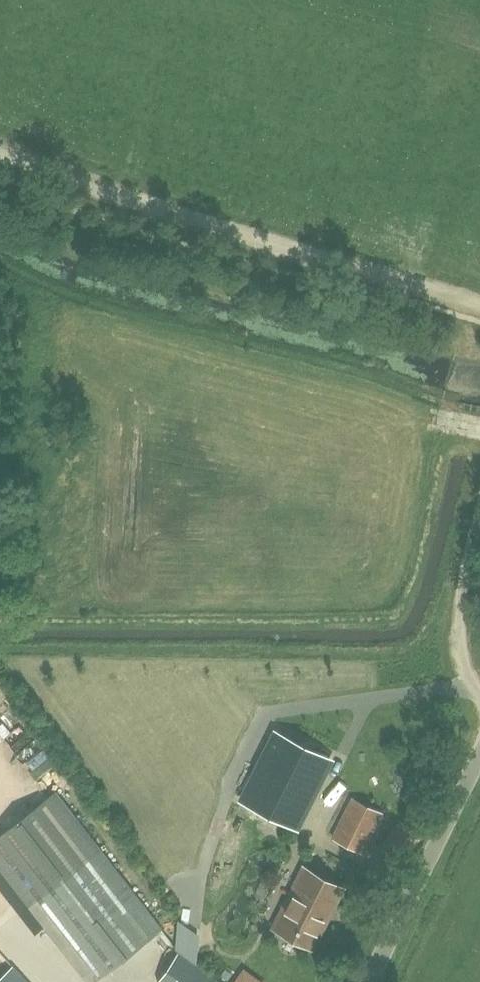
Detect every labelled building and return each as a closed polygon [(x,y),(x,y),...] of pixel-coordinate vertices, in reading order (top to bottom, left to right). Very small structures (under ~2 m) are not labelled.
[(182,702),(199,701),(198,688),(182,688),(182,702)] [(329,759),(277,734),(243,802),(276,818),(294,827),(295,827),(295,826),(301,814),(302,813),(308,801),(329,759)] [(101,851),(56,792),(0,835),(0,871),(75,968),(85,981),(93,981),(153,939),(162,921),(147,900),(142,904),(103,850),(101,851)] [(362,853),(382,814),(353,799),(334,839),(362,853)] [(401,865),(422,837),(400,820),(379,849),(401,865)] [(313,950),(344,888),(304,867),(273,929),(313,950)] [(42,936),(0,891),(0,951),(12,963),(42,936)] [(178,954),(158,981),(218,981),(178,954)] [(0,978),(0,981),(27,981),(13,967),(0,978)] [(243,968),(233,981),(263,981),(243,968)]
